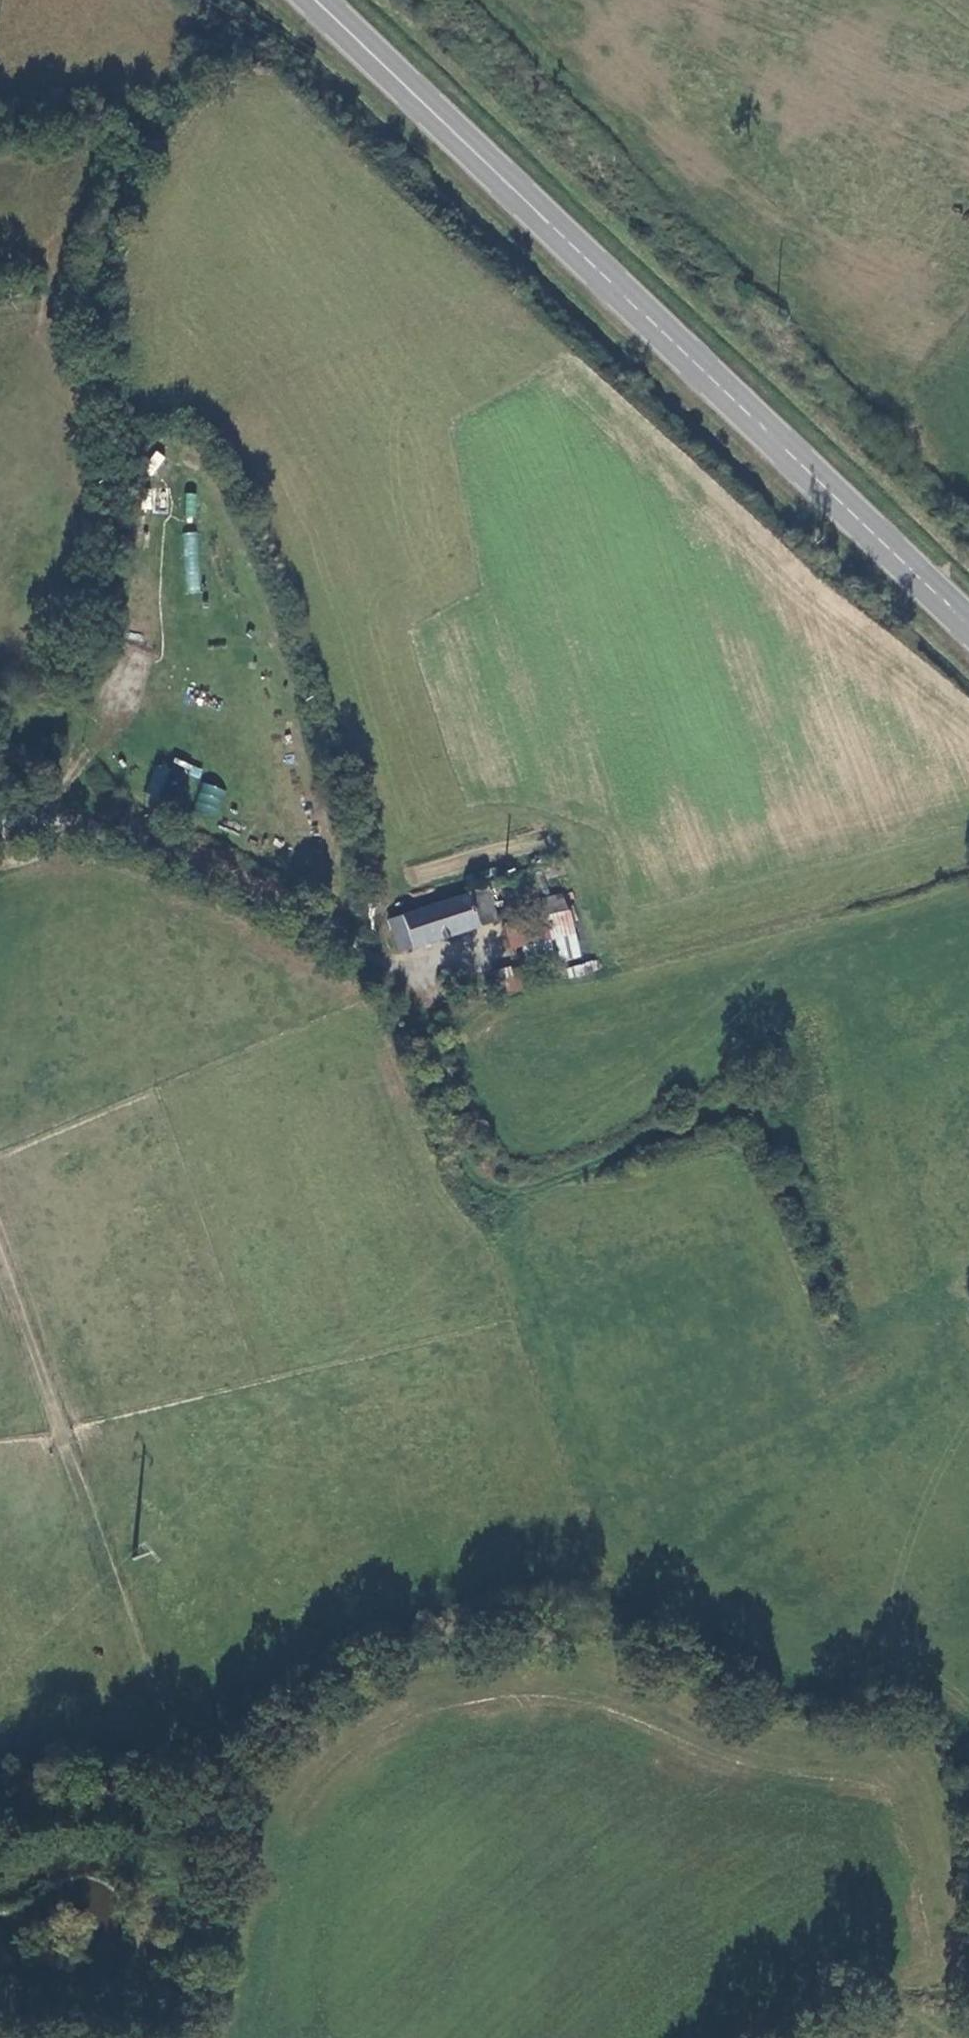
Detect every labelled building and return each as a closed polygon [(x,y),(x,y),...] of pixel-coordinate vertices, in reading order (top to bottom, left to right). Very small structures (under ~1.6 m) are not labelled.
[(197,518),(196,493),(185,493),(186,519),(197,518)] [(183,592),(198,592),(199,531),(184,531),(183,592)] [(146,791),(158,796),(169,768),(156,763),(146,791)] [(218,814),(225,788),(202,782),(195,808),(218,814)] [(379,880),(366,884),(370,900),(384,896),(379,880)] [(409,954),(500,926),(489,890),(398,919),(409,954)] [(556,961),(581,955),(566,893),(541,899),(556,961)] [(510,948),(536,940),(528,914),(502,922),(510,948)] [(568,978),(598,974),(596,961),(566,966),(568,978)] [(497,969),(506,995),(522,989),(514,964),(497,969)]
